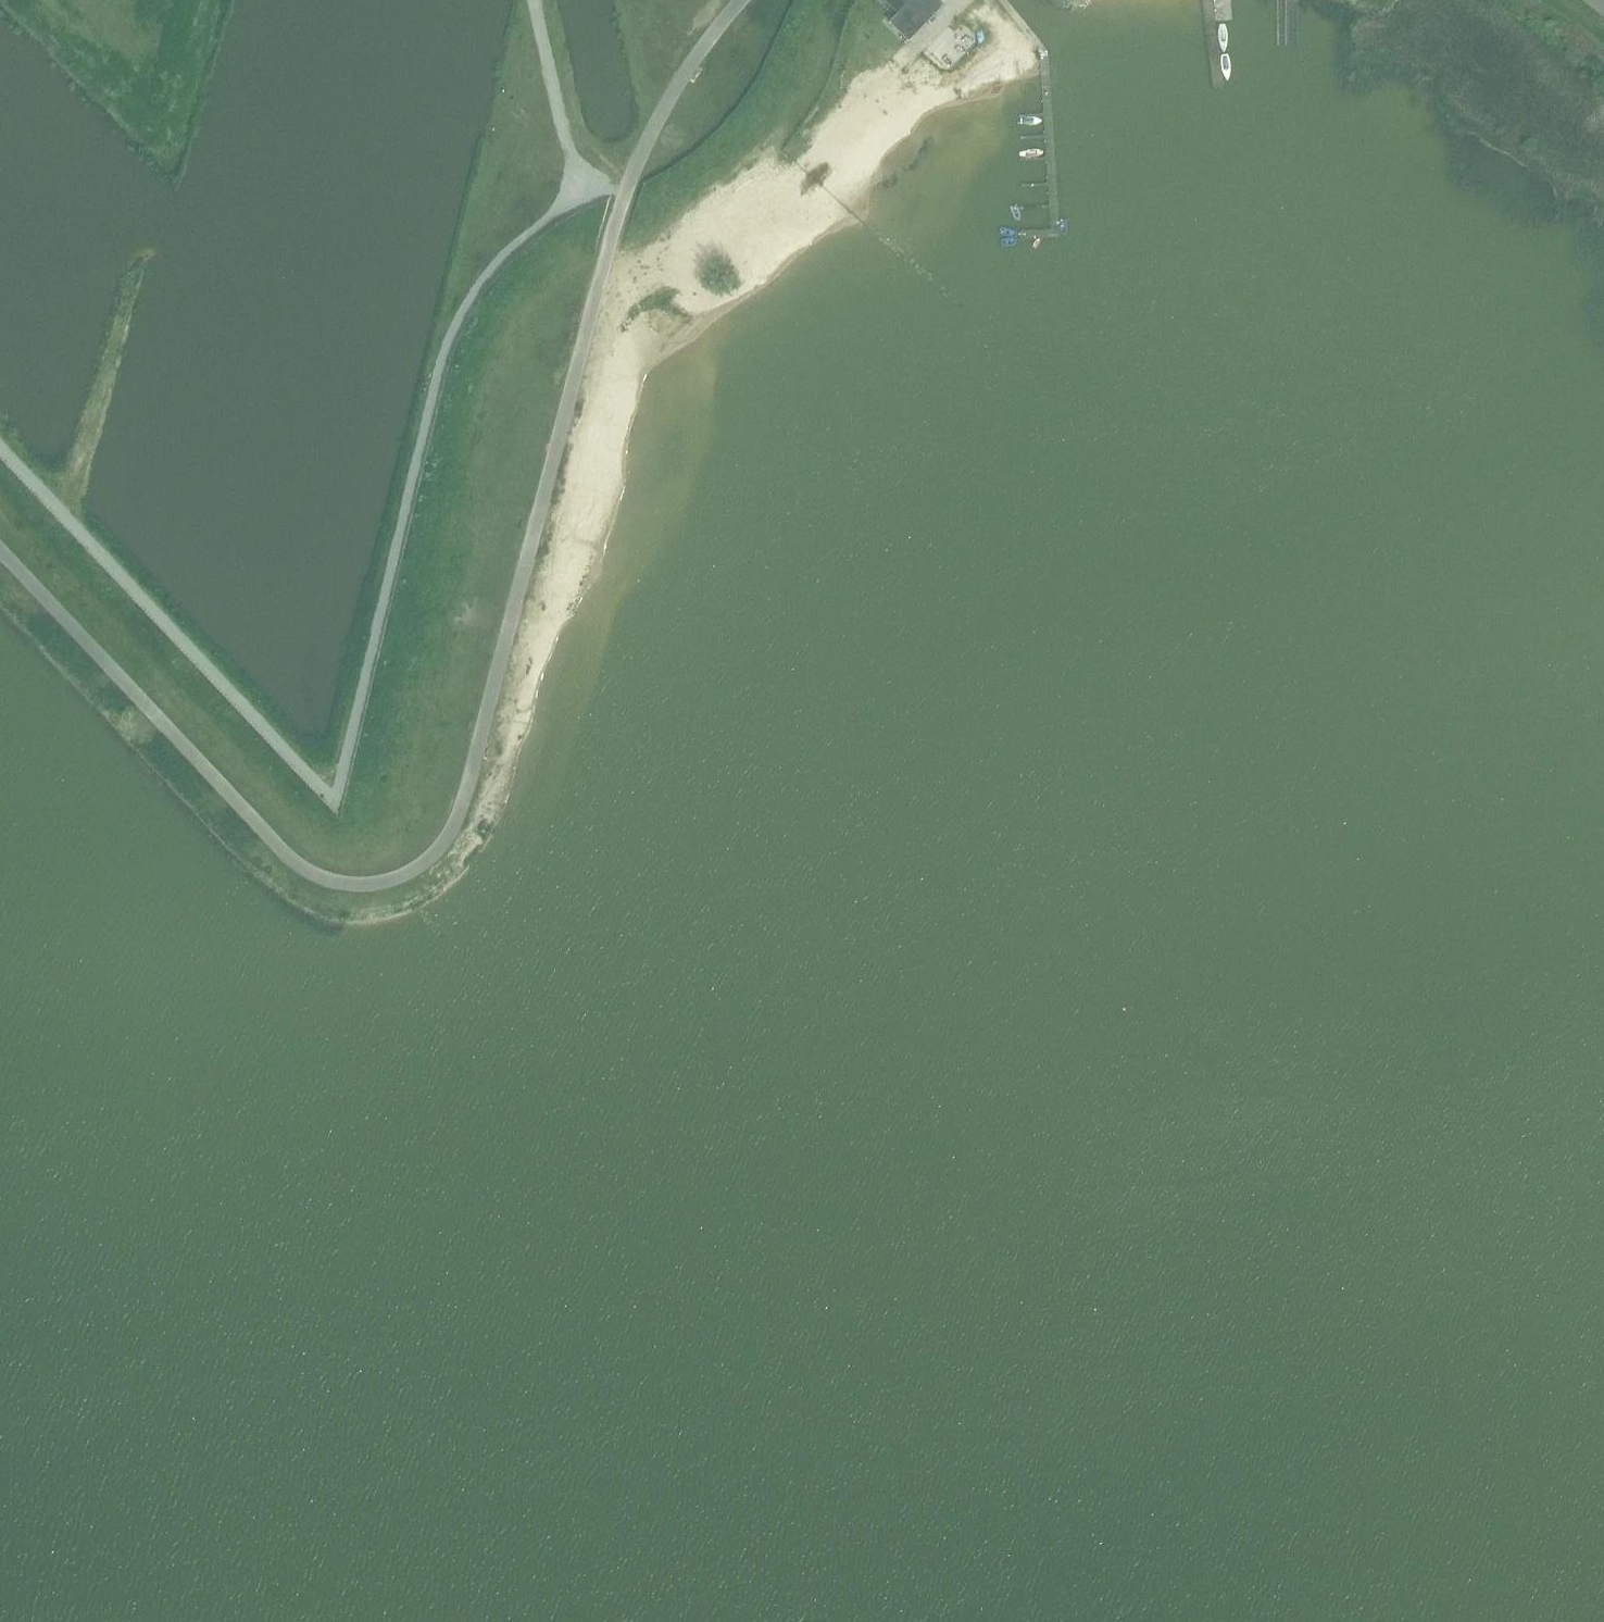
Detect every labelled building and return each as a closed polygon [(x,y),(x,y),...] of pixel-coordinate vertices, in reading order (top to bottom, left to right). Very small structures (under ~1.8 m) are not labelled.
[(897,13),(888,22),(908,41),(943,4),(940,0),(884,0),(897,13)]
